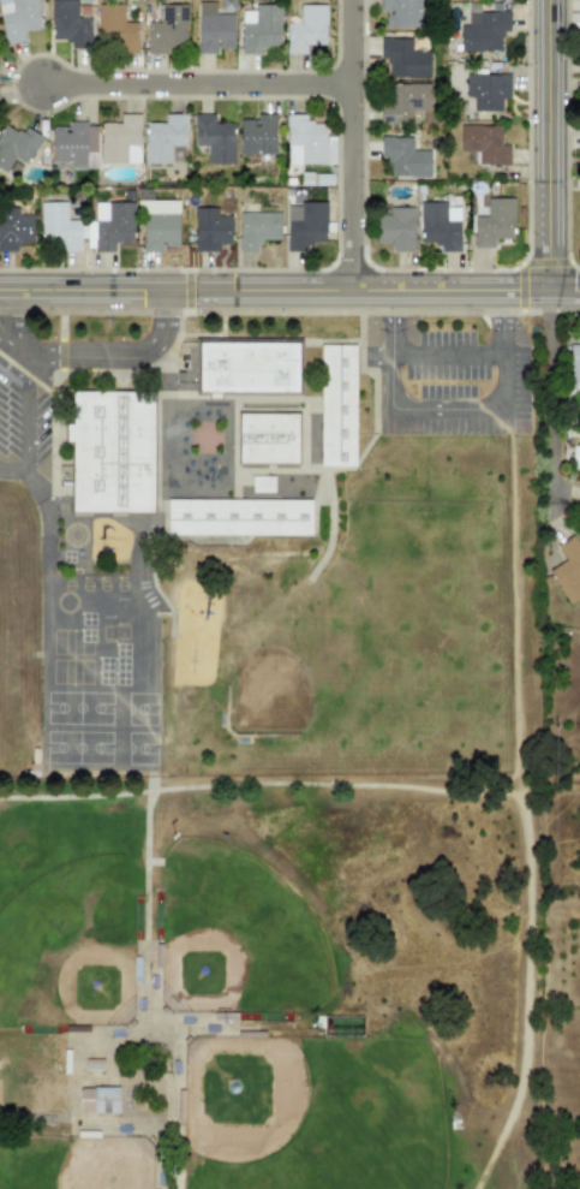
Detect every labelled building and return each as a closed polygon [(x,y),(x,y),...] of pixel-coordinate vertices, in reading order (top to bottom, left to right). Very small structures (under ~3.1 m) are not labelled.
[(6,44),(24,41),(23,32),(42,28),(36,0),(0,0),(0,18),(6,44)] [(77,17),(77,0),(50,0),(50,41),(89,40),(89,17),(77,17)] [(379,11),(384,11),(384,26),(419,28),(420,0),(379,0),(379,11)] [(233,14),(215,14),(215,1),(198,1),(197,52),(232,52),(233,14)] [(460,52),(501,50),(500,31),(508,31),(508,11),(479,12),(479,2),(467,2),(467,24),(459,25),(460,52)] [(97,5),(98,52),(137,50),(137,22),(124,22),(122,4),(97,5)] [(186,5),(160,4),(160,22),(147,22),(147,52),(186,52),(186,5)] [(240,11),(241,54),(263,53),(263,46),(280,44),(280,4),(253,5),(253,11),(240,11)] [(325,4),(299,5),(299,23),(286,23),(286,54),(305,53),(305,46),(327,46),(325,4)] [(388,77),(427,78),(429,52),(411,50),(411,37),(379,37),(379,58),(388,58),(388,77)] [(465,97),(472,97),(472,111),(501,112),(502,99),(508,99),(509,75),(465,73),(465,97)] [(379,123),(412,124),(412,109),(429,109),(429,84),(381,83),(379,123)] [(138,164),(139,114),(120,113),(119,123),(100,123),(100,162),(138,164)] [(275,114),(256,113),(256,119),(240,119),(239,153),(274,154),(275,114)] [(169,164),(171,145),(185,145),(185,114),(165,114),(165,123),(145,123),(144,164),(169,164)] [(214,114),(193,114),(195,147),(207,147),(207,165),(234,164),(233,123),(214,123),(214,114)] [(334,164),(334,136),(325,136),(324,121),(305,123),(305,114),(286,114),(287,165),(334,164)] [(52,162),(71,161),(72,168),(85,168),(85,123),(52,124),(52,162)] [(477,165),(509,164),(508,145),(501,145),(500,124),(459,125),(460,151),(477,151),(477,165)] [(6,172),(13,157),(26,164),(37,141),(4,125),(0,133),(0,169),(6,172)] [(95,126),(85,126),(86,153),(95,153),(95,126)] [(389,177),(429,176),(429,150),(411,150),(411,136),(379,137),(381,160),(388,159),(389,177)] [(513,198),(486,197),(486,216),(473,215),(473,248),(494,248),(494,238),(513,239),(513,198)] [(178,200),(140,201),(142,251),(161,251),(161,246),(179,246),(178,200)] [(66,202),(40,202),(40,239),(58,239),(58,251),(80,251),(79,220),(66,220),(66,202)] [(86,220),(86,250),(114,250),(113,243),(133,243),(132,202),(106,202),(107,220),(86,220)] [(419,203),(420,244),(440,243),(440,252),(459,251),(458,202),(419,203)] [(286,203),(287,252),(307,251),(307,243),(325,243),(325,203),(286,203)] [(19,243),(31,243),(32,214),(17,214),(17,207),(0,207),(0,251),(19,251),(19,243)] [(231,244),(231,215),(216,215),(216,207),(193,208),(195,251),(219,251),(219,244),(231,244)] [(376,244),(388,244),(389,251),(412,251),(412,207),(376,207),(376,244)] [(280,213),(239,212),(238,251),(258,251),(258,239),(279,239),(280,213)] [(298,343),(198,341),(198,394),(297,394),(298,343)] [(319,466),(354,465),(354,344),(319,345),(319,466)] [(567,390),(579,390),(579,345),(568,344),(567,390)] [(71,511),(153,511),(153,392),(72,392),(72,424),(65,424),(65,441),(71,441),(71,511)] [(239,412),(238,463),(298,463),(299,414),(239,412)] [(572,445),(570,463),(579,463),(579,445),(572,445)] [(167,499),(166,535),(310,536),(310,500),(167,499)] [(573,535),(556,546),(564,560),(548,571),(568,605),(579,597),(579,547),(573,535)] [(84,1059),(103,1059),(103,1069),(84,1069),(84,1059)]
